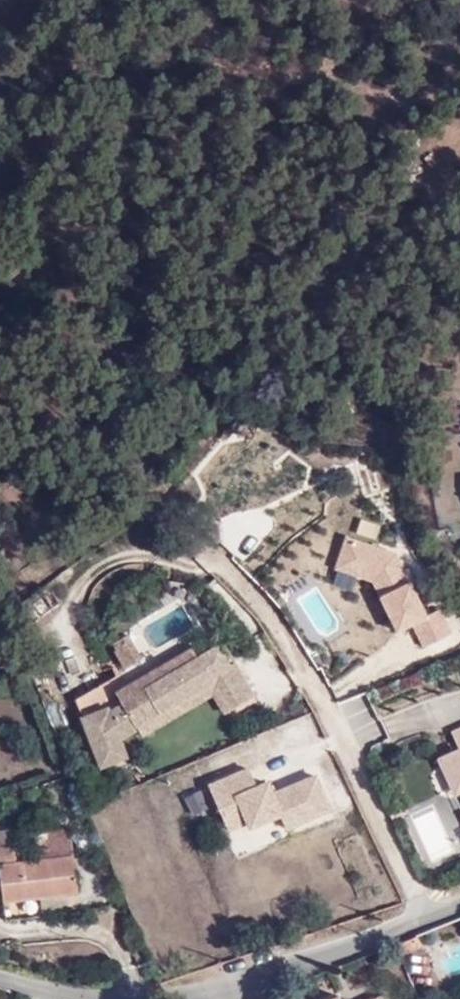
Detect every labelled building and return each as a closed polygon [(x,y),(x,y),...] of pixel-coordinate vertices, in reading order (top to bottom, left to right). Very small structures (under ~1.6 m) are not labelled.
[(395,554),(345,537),(335,572),(371,588),(396,640),(415,633),(423,651),(456,634),(441,611),(425,618),(395,554)] [(221,650),(202,659),(205,664),(223,654),(221,650)] [(196,651),(165,668),(170,677),(200,661),(196,651)] [(165,668),(118,695),(124,706),(111,712),(110,710),(84,717),(102,767),(126,759),(120,739),(118,736),(135,726),(137,729),(184,702),(181,696),(204,683),(208,689),(216,685),(232,713),(255,701),(236,666),(231,669),(223,654),(205,664),(202,659),(200,661),(170,677),(165,668)] [(124,706),(118,695),(111,681),(78,699),(84,717),(110,710),(111,712),(124,706)] [(137,729),(138,730),(142,737),(215,696),(226,716),(232,713),(216,685),(208,689),(204,683),(181,696),(184,702),(137,729)] [(118,736),(120,739),(138,730),(137,729),(135,726),(118,736)] [(437,761),(455,798),(459,797),(459,729),(451,733),(458,752),(437,761)] [(245,816),(249,825),(251,830),(283,815),(290,829),(332,810),(317,777),(274,796),(269,784),(258,789),(250,771),(213,787),(229,823),(245,816)] [(229,823),(233,831),(249,825),(245,816),(229,823)] [(34,839),(36,859),(71,855),(68,825),(45,828),(45,838),(34,839)] [(36,859),(14,861),(12,837),(0,839),(0,886),(2,901),(76,893),(71,855),(36,859)] [(357,998),(381,998),(376,990),(357,998)]
